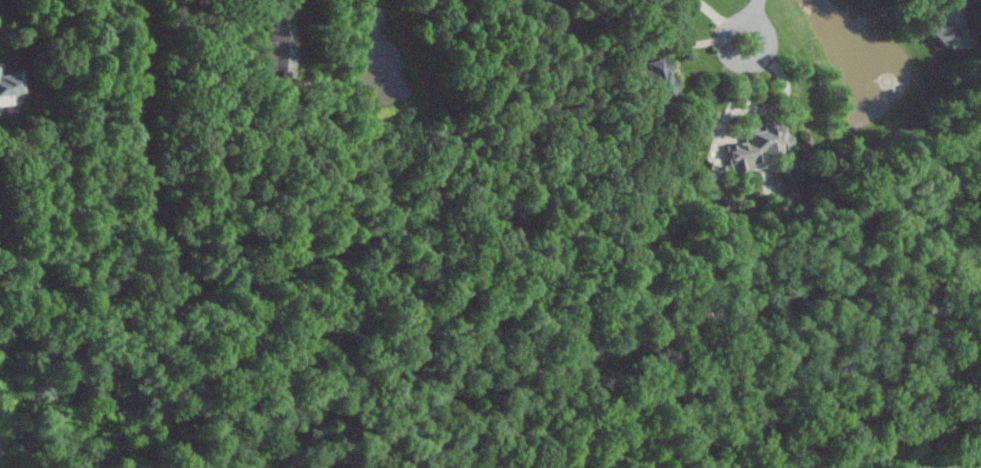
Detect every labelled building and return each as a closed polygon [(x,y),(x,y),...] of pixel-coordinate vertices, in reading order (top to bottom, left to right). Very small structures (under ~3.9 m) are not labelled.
[(554,10),(558,0),(534,0),(534,1),(554,10)] [(933,47),(971,46),(970,25),(944,26),(944,15),(932,15),(933,47)] [(264,38),(263,68),(294,69),(295,25),(269,25),(268,38),(264,38)] [(670,63),(662,65),(660,56),(646,60),(654,94),(677,89),(670,63)] [(21,93),(20,70),(1,71),(1,64),(0,64),(0,94),(21,93)] [(727,144),(733,169),(763,162),(761,154),(792,146),(786,120),(744,130),(746,139),(727,144)]
